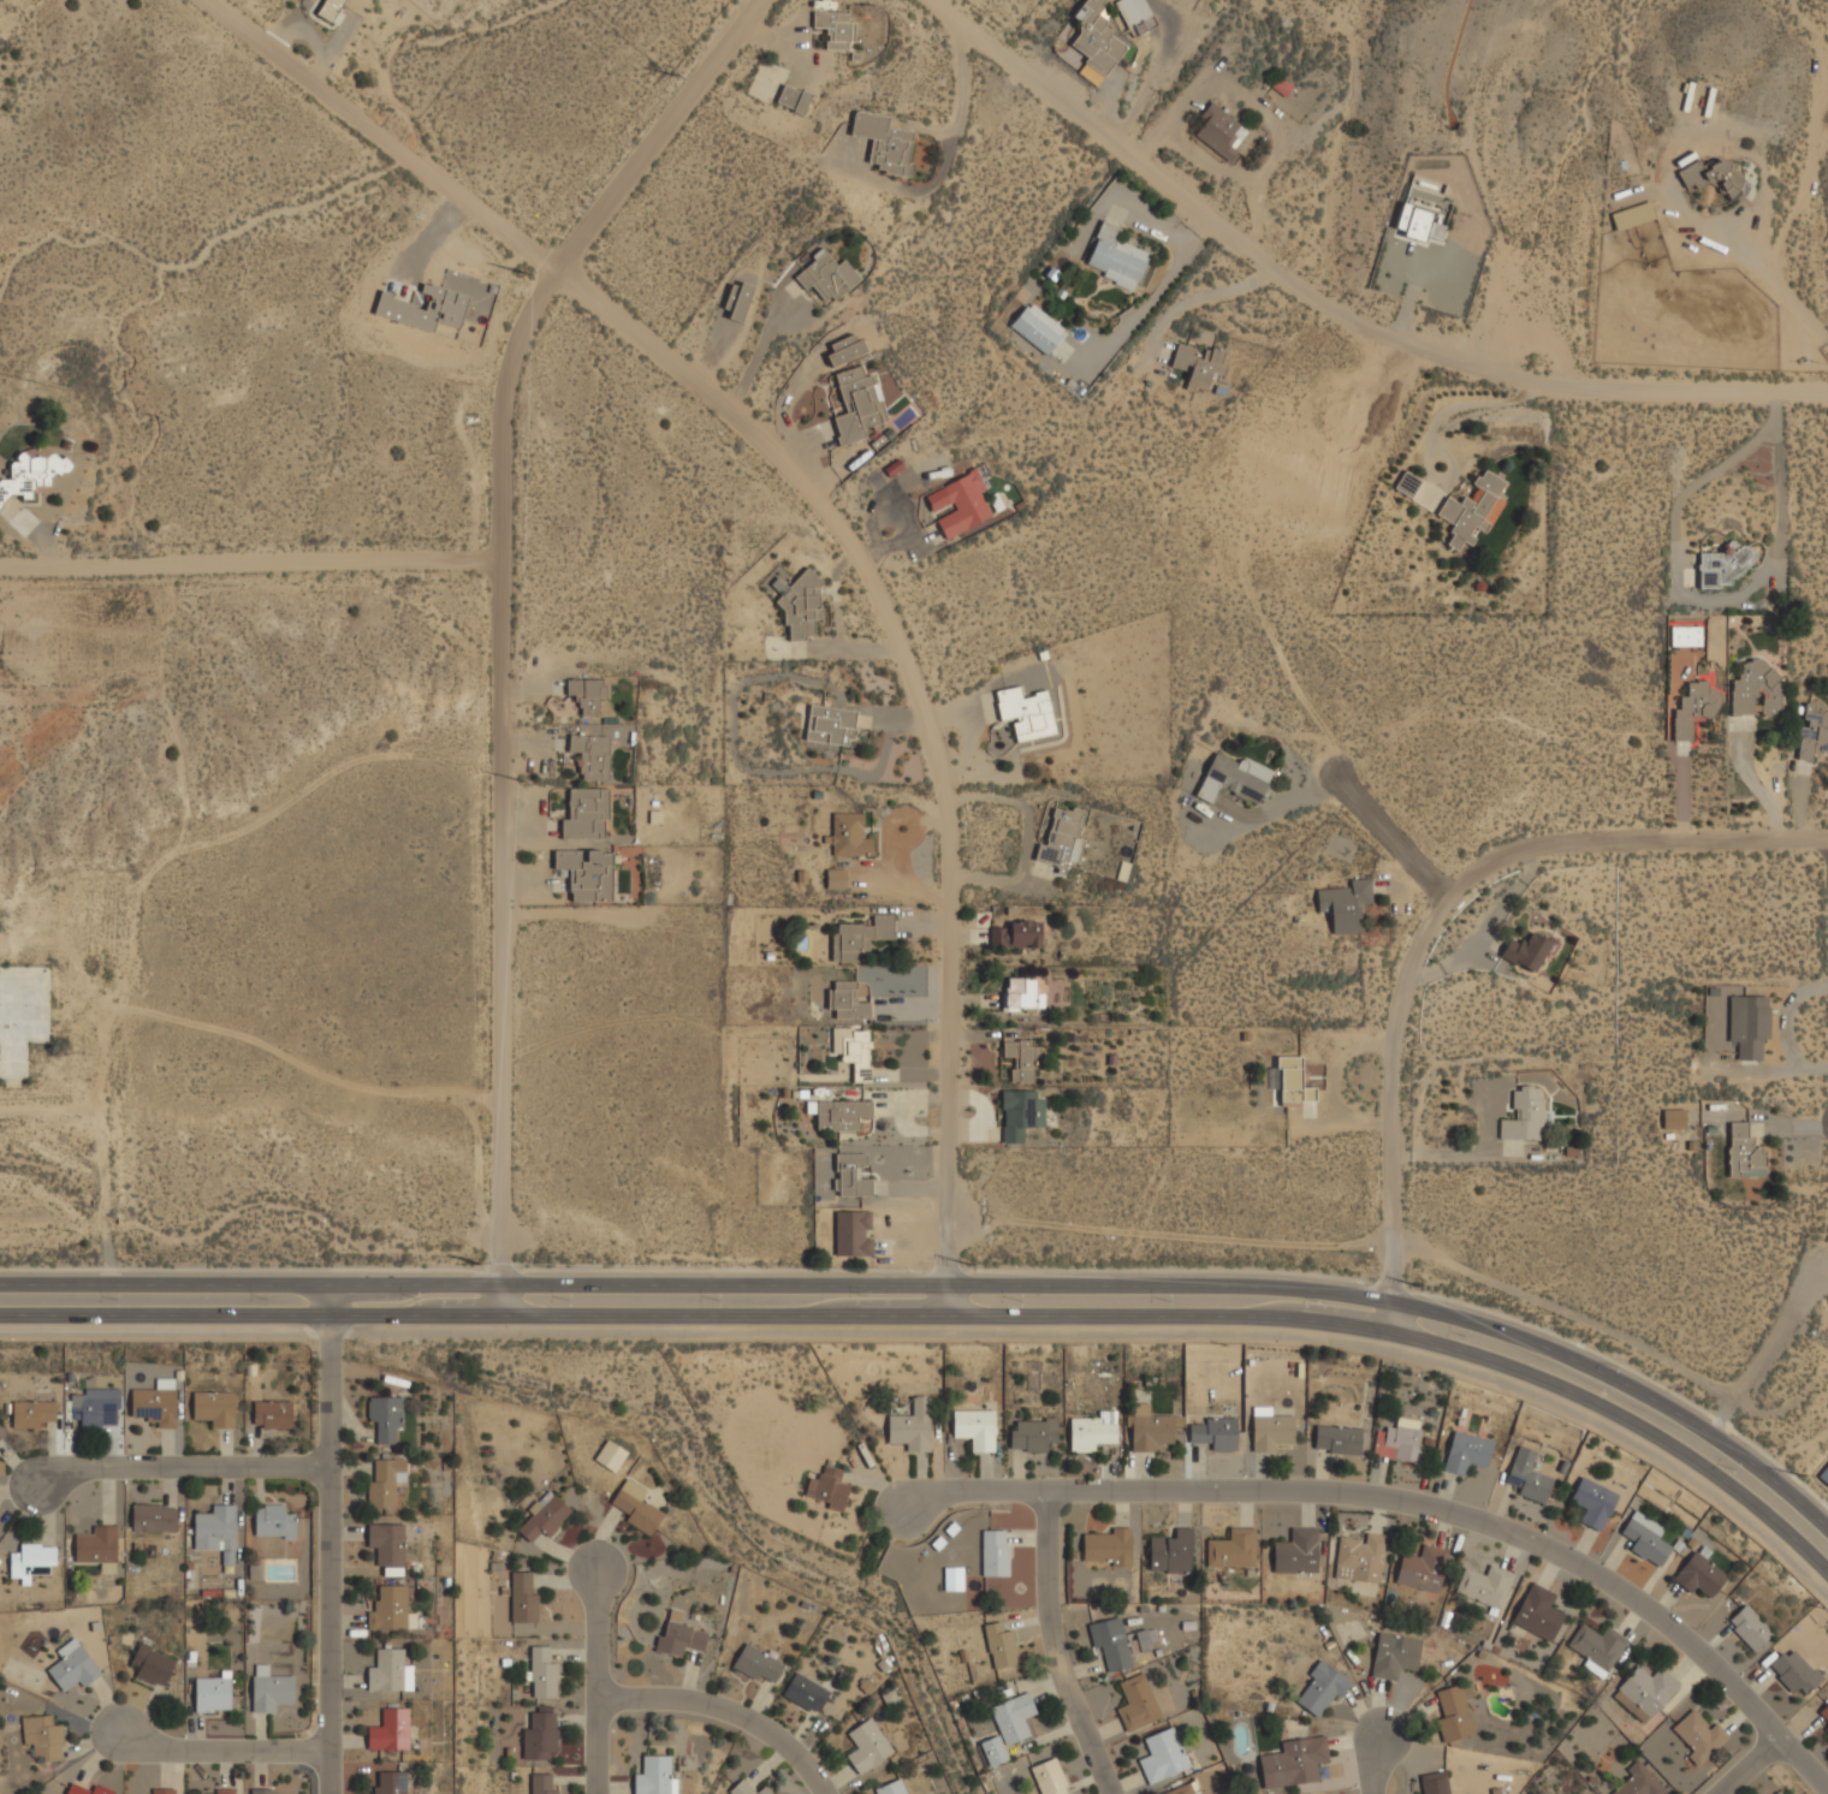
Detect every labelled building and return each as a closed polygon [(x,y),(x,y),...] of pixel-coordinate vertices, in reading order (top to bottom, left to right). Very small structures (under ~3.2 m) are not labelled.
[(333,23),(343,0),(322,0),(316,16),(333,23)] [(1129,42),(1092,14),(1103,0),(1084,0),(1072,16),(1082,24),(1068,43),(1087,58),(1076,72),(1097,87),(1129,42)] [(1144,0),(1114,0),(1132,37),(1156,24),(1144,0)] [(813,26),(825,26),(825,48),(853,48),(853,12),(813,12),(813,26)] [(812,94),(783,82),(776,102),(805,113),(812,94)] [(1204,121),(1193,138),(1228,162),(1251,130),(1210,101),(1199,118),(1204,121)] [(913,129),(886,126),(888,113),(853,109),(850,135),(871,137),(868,162),(878,162),(877,172),(908,176),(913,129)] [(1676,171),(1688,191),(1716,176),(1727,196),(1746,185),(1729,155),(1705,170),(1699,159),(1676,171)] [(1394,232),(1440,245),(1448,212),(1449,212),(1453,198),(1436,194),(1440,180),(1411,173),(1394,232)] [(1615,228),(1655,216),(1650,201),(1610,213),(1615,228)] [(1133,292),(1152,256),(1118,239),(1123,228),(1104,219),(1080,266),(1133,292)] [(807,291),(813,285),(831,303),(854,280),(823,249),(794,278),(807,291)] [(754,286),(741,280),(736,292),(734,291),(725,316),(741,322),(754,286)] [(1049,356),(1068,329),(1028,301),(1009,327),(1049,356)] [(824,347),(833,367),(866,351),(856,332),(824,347)] [(1171,366),(1189,370),(1186,386),(1206,391),(1211,373),(1223,375),(1227,363),(1222,362),(1224,350),(1207,346),(1205,358),(1193,356),(1195,346),(1176,343),(1171,366)] [(838,441),(890,426),(874,373),(865,375),(861,364),(833,373),(845,412),(831,417),(838,441)] [(16,491),(25,503),(69,465),(43,436),(6,468),(10,473),(0,480),(0,504),(16,491)] [(1456,524),(1446,543),(1459,550),(1464,541),(1472,545),(1479,529),(1488,533),(1506,497),(1498,492),(1506,479),(1483,468),(1474,485),(1478,486),(1472,498),(1464,494),(1460,501),(1447,495),(1437,515),(1456,524)] [(1412,497),(1422,477),(1403,469),(1394,488),(1412,497)] [(924,493),(934,516),(946,540),(996,517),(974,470),(924,493)] [(1726,552),(1699,552),(1699,587),(1732,587),(1732,576),(1745,576),(1745,563),(1757,563),(1757,543),(1726,543),(1726,552)] [(781,638),(817,638),(818,570),(795,570),(795,581),(782,581),(781,638)] [(1702,624),(1670,624),(1670,646),(1702,646),(1702,624)] [(1780,714),(1781,667),(1764,667),(1764,658),(1743,658),(1741,677),(1732,677),(1732,714),(1755,715),(1755,714),(1780,714)] [(580,714),(603,714),(603,678),(566,678),(566,694),(580,694),(580,714)] [(1709,679),(1687,679),(1687,695),(1676,694),(1675,739),(1696,739),(1696,718),(1720,718),(1720,689),(1709,689),(1709,679)] [(1001,720),(1013,719),(1016,741),(1055,735),(1047,690),(1022,694),(1021,684),(995,688),(1001,720)] [(1815,711),(1816,702),(1806,701),(1804,725),(1799,725),(1797,758),(1814,759),(1815,750),(1827,751),(1827,739),(1827,712),(1815,711)] [(851,744),(855,708),(808,703),(805,739),(851,744)] [(609,778),(609,735),(569,735),(569,754),(580,754),(580,778),(609,778)] [(1272,771),(1215,748),(1195,796),(1216,804),(1222,789),(1259,804),(1272,771)] [(610,788),(570,788),(570,814),(562,814),(562,837),(609,838),(610,788)] [(1078,863),(1085,837),(1079,834),(1085,812),(1056,804),(1046,843),(1039,840),(1035,860),(1057,865),(1055,873),(1064,875),(1068,861),(1078,863)] [(872,856),(872,834),(861,834),(861,810),(832,810),(832,856),(872,856)] [(553,872),(568,872),(568,901),(612,901),(612,849),(553,849),(553,872)] [(847,887),(847,867),(826,867),(826,887),(847,887)] [(1317,889),(1318,910),(1331,909),(1333,933),(1361,931),(1360,903),(1372,903),(1371,877),(1349,878),(1349,887),(1317,889)] [(872,923),(833,922),(833,960),(867,961),(868,938),(892,938),(894,913),(873,913),(872,923)] [(1041,946),(1041,921),(991,922),(991,946),(1041,946)] [(1524,945),(1510,938),(1500,956),(1535,974),(1552,942),(1531,931),(1524,945)] [(51,964),(0,964),(0,1080),(28,1081),(28,1045),(49,1045),(51,964)] [(1046,975),(1003,975),(1003,1011),(1046,1011),(1046,975)] [(871,1002),(857,1002),(857,980),(831,980),(831,1017),(871,1017),(871,1002)] [(1737,1060),(1762,1061),(1762,1040),(1769,1040),(1769,997),(1729,997),(1729,1042),(1737,1042),(1737,1060)] [(841,1062),(853,1062),(853,1082),(872,1082),(872,1030),(841,1030),(841,1062)] [(1002,1056),(1015,1058),(1011,1080),(1033,1083),(1039,1041),(1004,1036),(1002,1056)] [(1301,1055),(1278,1056),(1280,1104),(1314,1103),(1314,1085),(1302,1085),(1301,1055)] [(1025,1142),(1025,1127),(1044,1127),(1044,1098),(1035,1098),(1035,1088),(1002,1088),(1002,1142),(1025,1142)] [(1499,1120),(1499,1139),(1542,1141),(1543,1088),(1513,1088),(1513,1120),(1499,1120)] [(818,1130),(860,1130),(860,1118),(872,1118),(872,1100),(818,1100),(818,1130)] [(1685,1109),(1662,1110),(1663,1130),(1685,1129),(1685,1109)] [(1764,1177),(1764,1147),(1750,1147),(1749,1122),(1728,1122),(1729,1177),(1764,1177)] [(871,1195),(871,1152),(837,1152),(837,1195),(871,1195)] [(835,1254),(872,1254),(872,1210),(835,1210),(835,1254)] [(131,1414),(146,1414),(146,1426),(176,1426),(176,1377),(155,1377),(155,1389),(131,1389),(131,1414)] [(233,1392),(192,1392),(192,1415),(206,1415),(206,1427),(233,1427),(233,1392)] [(115,1426),(115,1395),(70,1395),(70,1415),(81,1415),(81,1426),(115,1426)] [(376,1422),(375,1444),(395,1445),(396,1429),(402,1429),(402,1398),(368,1397),(368,1422),(376,1422)] [(887,1443),(906,1443),(906,1452),(929,1453),(929,1397),(912,1397),(912,1416),(888,1416),(887,1443)] [(12,1426),(55,1426),(55,1398),(12,1398),(12,1426)] [(254,1427),(291,1427),(291,1401),(254,1401),(254,1427)] [(1149,1404),(1133,1404),(1133,1415),(1125,1415),(1125,1427),(1131,1427),(1131,1452),(1154,1452),(1154,1444),(1173,1444),(1172,1416),(1149,1416),(1149,1404)] [(1293,1445),(1293,1416),(1270,1416),(1270,1407),(1252,1407),(1252,1452),(1276,1452),(1276,1445),(1293,1445)] [(952,1411),(953,1438),(970,1438),(970,1453),(993,1452),(993,1410),(952,1411)] [(1117,1443),(1116,1412),(1099,1412),(1099,1418),(1069,1419),(1070,1452),(1094,1452),(1094,1444),(1117,1443)] [(1211,1443),(1212,1452),(1236,1451),(1236,1418),(1205,1418),(1205,1424),(1189,1425),(1189,1443),(1211,1443)] [(1376,1431),(1372,1456),(1415,1462),(1421,1421),(1397,1418),(1395,1429),(1386,1427),(1385,1432),(1376,1431)] [(1015,1421),(1016,1431),(1009,1431),(1010,1452),(1046,1451),(1046,1444),(1056,1443),(1056,1420),(1015,1421)] [(1361,1428),(1315,1426),(1314,1452),(1360,1454),(1361,1428)] [(1443,1471),(1464,1477),(1468,1463),(1487,1468),(1493,1441),(1453,1431),(1443,1471)] [(594,1460),(614,1473),(627,1453),(607,1440),(594,1460)] [(1544,1505),(1553,1479),(1530,1470),(1536,1452),(1518,1446),(1505,1482),(1520,1488),(1517,1495),(1544,1505)] [(374,1460),(374,1482),(367,1482),(368,1509),(396,1508),(395,1483),(406,1482),(405,1459),(374,1460)] [(1817,1476),(1827,1486),(1827,1463),(1817,1476)] [(809,1478),(804,1496),(829,1503),(827,1509),(842,1513),(849,1485),(839,1483),(842,1471),(822,1466),(818,1481),(809,1478)] [(1600,1533),(1618,1495),(1581,1477),(1569,1501),(1585,1509),(1579,1522),(1600,1533)] [(649,1536),(662,1513),(641,1501),(647,1491),(625,1478),(610,1504),(629,1515),(625,1522),(649,1536)] [(517,1531),(530,1543),(541,1531),(548,1537),(571,1512),(548,1490),(527,1511),(531,1515),(517,1531)] [(176,1502),(132,1502),(132,1529),(176,1529),(176,1502)] [(235,1502),(208,1502),(208,1513),(195,1513),(195,1549),(225,1549),(225,1558),(235,1558),(235,1502)] [(295,1513),(284,1513),(284,1502),(255,1502),(255,1538),(295,1538),(295,1513)] [(1664,1529),(1635,1510),(1620,1533),(1634,1542),(1629,1549),(1659,1568),(1672,1547),(1658,1539),(1664,1529)] [(117,1523),(89,1523),(89,1535),(75,1535),(75,1560),(101,1560),(101,1567),(117,1567),(117,1523)] [(368,1547),(376,1547),(376,1566),(403,1567),(404,1525),(368,1524),(368,1547)] [(1192,1572),(1192,1526),(1175,1526),(1175,1538),(1150,1538),(1150,1572),(1192,1572)] [(1254,1527),(1230,1527),(1230,1540),(1206,1540),(1206,1566),(1254,1566),(1254,1527)] [(1274,1573),(1318,1572),(1317,1528),(1289,1528),(1290,1541),(1274,1541),(1274,1573)] [(1132,1569),(1132,1529),(1084,1529),(1084,1560),(1106,1560),(1106,1569),(1132,1569)] [(1007,1531),(982,1531),(982,1577),(1007,1577),(1007,1531)] [(1387,1535),(1365,1533),(1364,1541),(1339,1539),(1335,1578),(1382,1582),(1387,1535)] [(54,1541),(20,1541),(20,1552),(10,1552),(10,1575),(54,1575),(54,1541)] [(1438,1592),(1448,1549),(1422,1543),(1419,1555),(1402,1551),(1395,1582),(1438,1592)] [(1727,1578),(1695,1551),(1672,1579),(1690,1594),(1696,1587),(1710,1599),(1727,1578)] [(1502,1609),(1515,1572),(1491,1564),(1488,1575),(1464,1567),(1455,1593),(1502,1609)] [(962,1568),(944,1568),(944,1592),(963,1591),(962,1568)] [(531,1572),(511,1573),(512,1623),(539,1623),(538,1594),(532,1594),(531,1572)] [(1565,1612),(1551,1606),(1557,1593),(1531,1581),(1512,1623),(1553,1641),(1565,1612)] [(367,1630),(416,1630),(416,1614),(406,1614),(406,1586),(377,1585),(376,1612),(367,1612),(367,1630)] [(1773,1634),(1746,1604),(1726,1622),(1753,1652),(1773,1634)] [(683,1648),(703,1652),(707,1632),(679,1626),(682,1612),(670,1609),(664,1638),(657,1637),(654,1652),(681,1658),(683,1648)] [(1093,1647),(1100,1646),(1108,1673),(1134,1665),(1121,1615),(1087,1623),(1093,1647)] [(991,1669),(1016,1666),(1012,1631),(1002,1632),(1001,1623),(985,1625),(991,1669)] [(1628,1639),(1607,1624),(1600,1635),(1581,1623),(1566,1649),(1607,1674),(1628,1639)] [(1371,1676),(1397,1680),(1400,1668),(1417,1671),(1422,1638),(1378,1632),(1371,1676)] [(83,1687),(101,1674),(76,1636),(60,1647),(65,1656),(47,1669),(63,1691),(78,1680),(83,1687)] [(161,1688),(176,1659),(141,1641),(130,1663),(140,1668),(136,1675),(161,1688)] [(774,1684),(784,1663),(743,1644),(732,1669),(757,1680),(759,1677),(774,1684)] [(557,1662),(549,1662),(549,1647),(531,1647),(530,1698),(557,1698),(557,1662)] [(1769,1667),(1793,1693),(1798,1688),(1804,1695),(1821,1679),(1791,1647),(1769,1667)] [(403,1649),(375,1650),(376,1668),(367,1668),(368,1692),(412,1690),(411,1667),(404,1667),(403,1649)] [(1294,1699),(1320,1719),(1351,1681),(1324,1659),(1294,1699)] [(253,1712),(280,1712),(280,1700),(293,1700),(293,1675),(267,1675),(267,1662),(253,1662),(253,1712)] [(1639,1664),(1612,1693),(1644,1724),(1681,1685),(1658,1663),(1649,1673),(1639,1664)] [(195,1711),(231,1711),(231,1669),(220,1669),(220,1676),(195,1676),(195,1711)] [(1144,1671),(1120,1681),(1128,1704),(1116,1709),(1127,1733),(1162,1717),(1144,1671)] [(830,1692),(795,1672),(782,1695),(817,1715),(830,1692)] [(1437,1689),(1444,1716),(1437,1718),(1443,1741),(1476,1733),(1467,1699),(1476,1697),(1471,1680),(1437,1689)] [(1024,1718),(1035,1715),(1029,1694),(990,1705),(1002,1746),(1029,1737),(1024,1718)] [(1818,1713),(1827,1723),(1827,1703),(1818,1713)] [(368,1750),(409,1750),(408,1708),(381,1709),(381,1726),(367,1727),(368,1750)] [(1716,1721),(1708,1728),(1693,1709),(1670,1728),(1699,1764),(1731,1739),(1716,1721)] [(523,1729),(522,1760),(555,1760),(555,1713),(530,1712),(530,1729),(523,1729)] [(63,1723),(49,1724),(49,1715),(22,1716),(24,1745),(35,1745),(36,1760),(65,1759),(63,1723)] [(857,1775),(893,1755),(871,1718),(847,1732),(857,1749),(846,1755),(857,1775)] [(1147,1782),(1189,1768),(1175,1725),(1144,1736),(1149,1751),(1138,1754),(1147,1782)] [(1320,1781),(1318,1765),(1330,1763),(1327,1734),(1282,1740),(1283,1753),(1259,1756),(1264,1788),(1320,1781)] [(1008,1761),(999,1735),(979,1743),(989,1768),(1008,1761)] [(635,1793),(675,1793),(675,1754),(645,1754),(645,1768),(635,1768),(635,1793)] [(1625,1768),(1632,1774),(1610,1793),(1664,1793),(1668,1790),(1637,1757),(1625,1768)] [(1055,1758),(1030,1767),(1040,1793),(1069,1793),(1055,1758)] [(1447,1770),(1420,1774),(1423,1793),(1450,1793),(1447,1770)] [(405,1772),(378,1773),(378,1787),(373,1787),(373,1793),(406,1793),(405,1772)] [(558,1790),(551,1791),(551,1775),(530,1775),(531,1793),(558,1793),(558,1790)] [(732,1793),(773,1793),(762,1783),(755,1790),(742,1777),(729,1790),(732,1793)] [(901,1779),(874,1789),(876,1793),(906,1793),(901,1779)] [(117,1792),(95,1783),(93,1789),(71,1781),(65,1793),(116,1793),(117,1792)] [(1192,1782),(1157,1793),(1196,1793),(1192,1782)]
